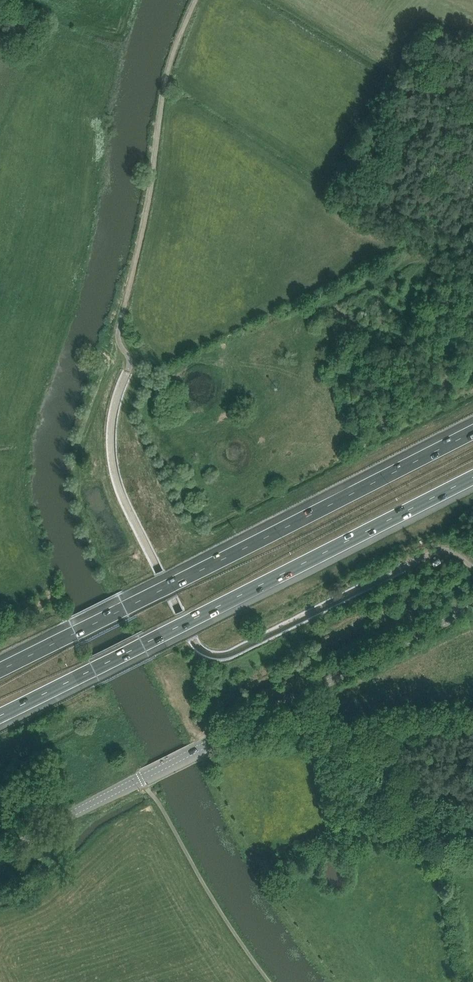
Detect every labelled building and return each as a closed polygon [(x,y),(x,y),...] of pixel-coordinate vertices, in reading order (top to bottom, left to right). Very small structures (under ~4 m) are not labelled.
[(305,498),(288,507),(290,513),(308,504),(305,498)] [(342,535),(344,540),(357,535),(355,530),(342,535)] [(69,673),(43,683),(45,689),(71,679),(69,673)]
